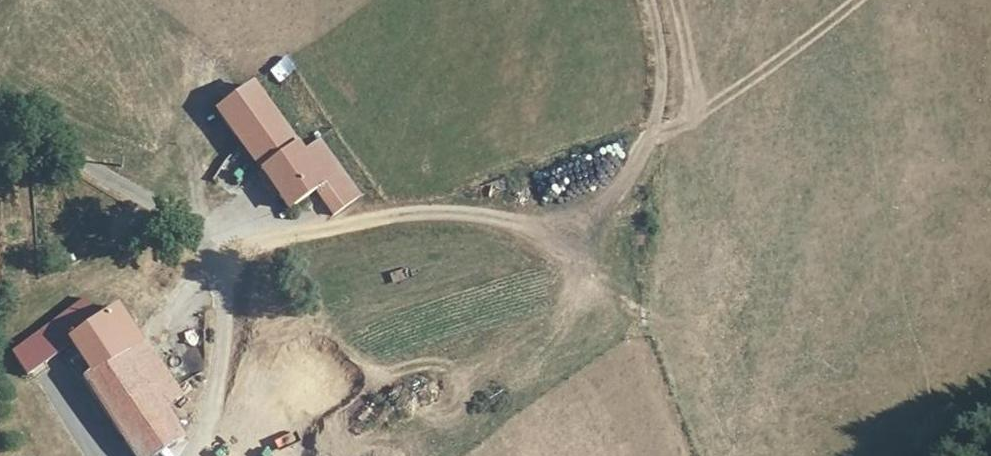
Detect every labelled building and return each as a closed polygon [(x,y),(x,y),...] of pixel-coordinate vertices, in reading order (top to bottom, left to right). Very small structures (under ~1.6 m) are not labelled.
[(269,66),(276,81),(296,73),(289,58),(269,66)] [(285,192),(293,191),(283,176),(279,169),(261,140),(219,74),(191,95),(180,102),(250,198),(276,179),(285,192)] [(279,169),(298,155),(278,127),(261,140),(279,169)] [(283,176),(303,164),(298,155),(279,169),(283,176)] [(293,191),(320,189),(303,164),(283,176),(293,191)] [(47,361),(98,449),(146,426),(129,394),(141,381),(95,313),(101,306),(88,290),(78,295),(61,307),(63,309),(37,325),(55,355),(47,361)]
